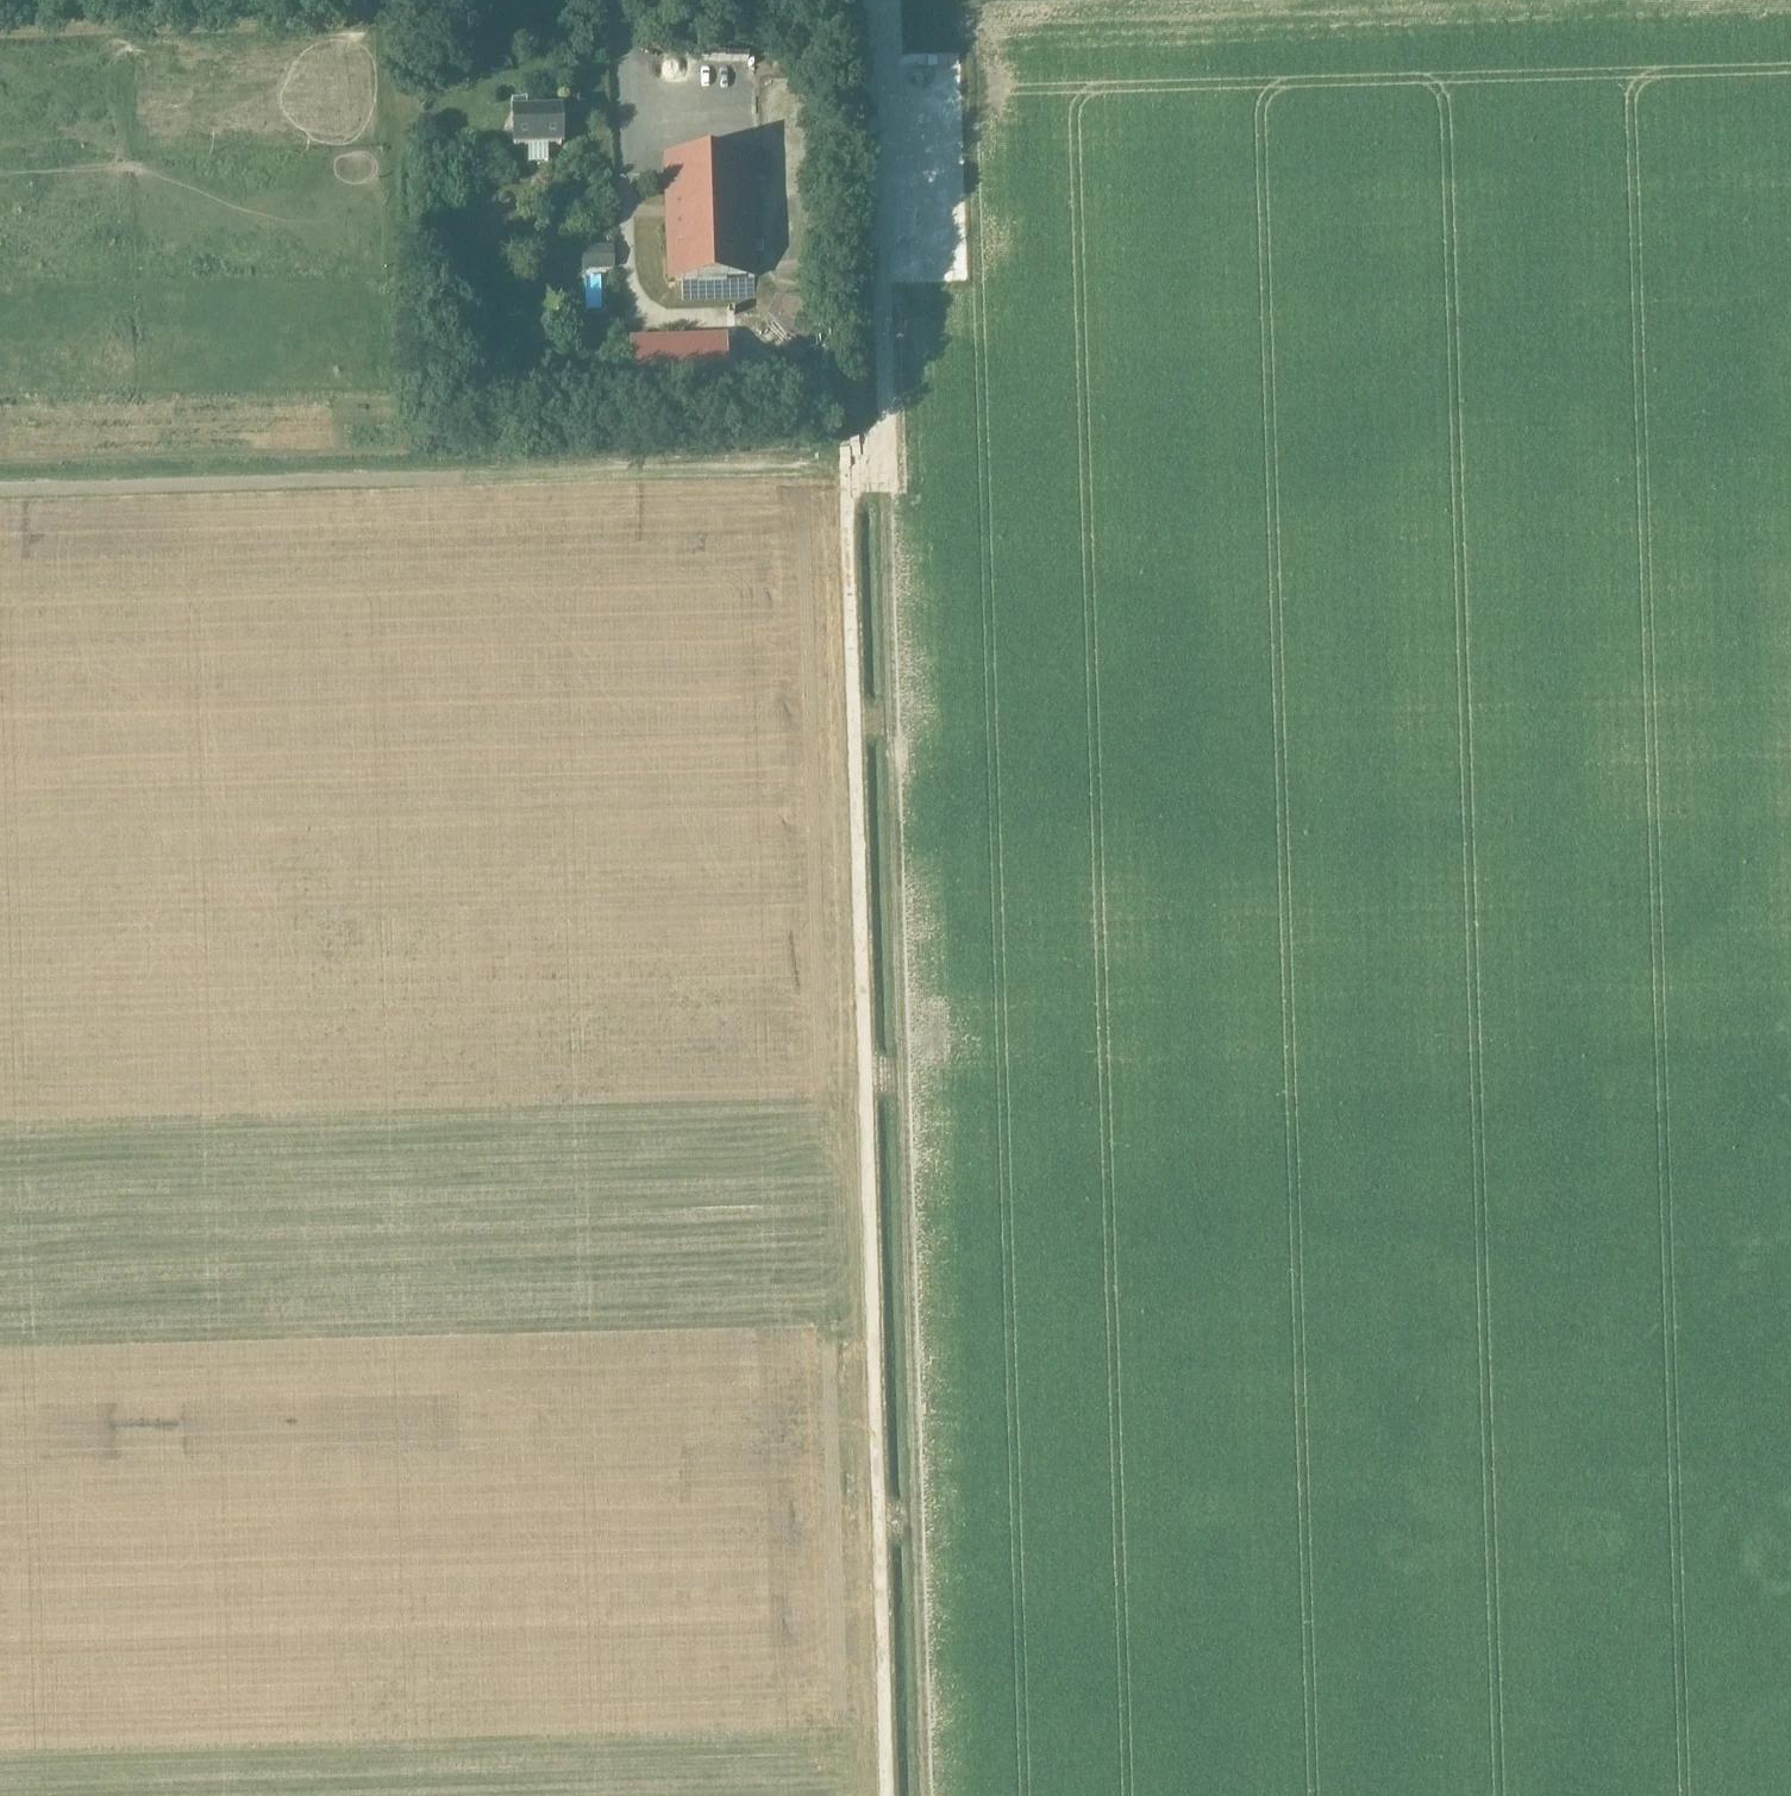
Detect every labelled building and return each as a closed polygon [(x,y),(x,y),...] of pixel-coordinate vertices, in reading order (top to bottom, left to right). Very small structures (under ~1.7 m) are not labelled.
[(512,146),(561,144),(560,110),(511,112),(512,146)] [(574,147),(522,146),(522,169),(544,169),(544,160),(573,160),(574,147)] [(667,281),(753,278),(749,153),(663,155),(667,281)] [(445,214),(445,202),(431,203),(432,215),(445,214)] [(630,411),(728,409),(726,335),(628,338),(630,411)]
